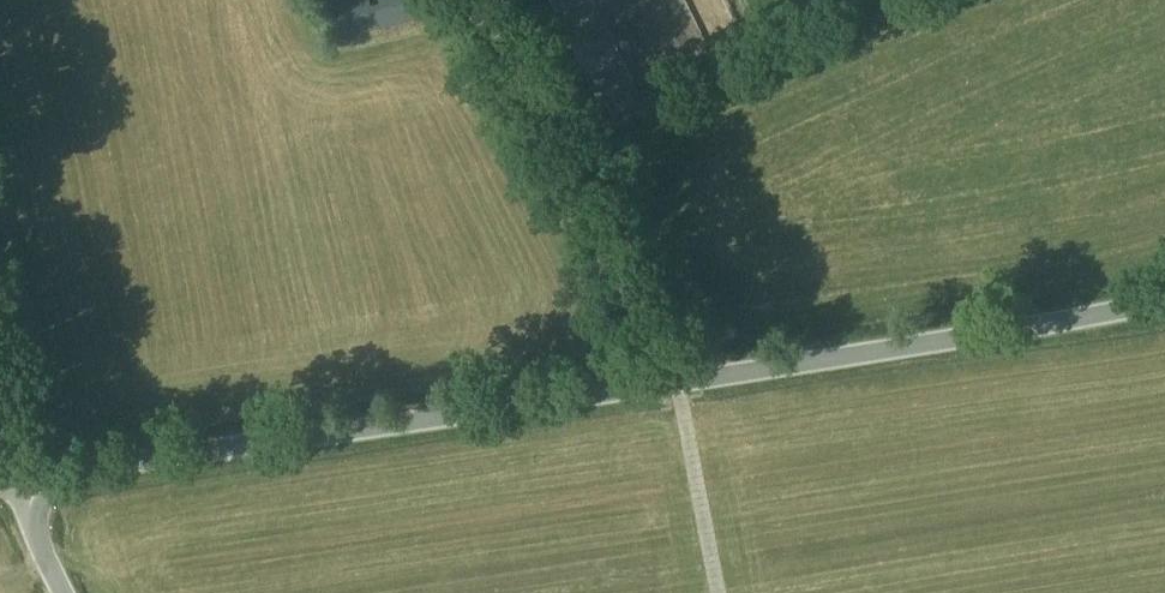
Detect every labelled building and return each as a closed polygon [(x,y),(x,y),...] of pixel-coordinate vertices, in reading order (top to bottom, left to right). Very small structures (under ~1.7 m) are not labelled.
[(426,0),(334,0),(325,2),(334,38),(430,16),(426,0)]
